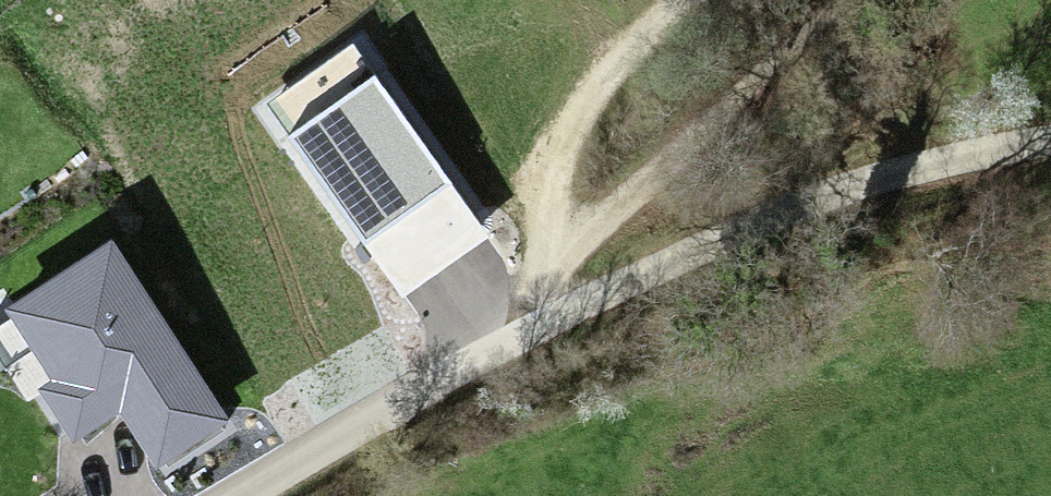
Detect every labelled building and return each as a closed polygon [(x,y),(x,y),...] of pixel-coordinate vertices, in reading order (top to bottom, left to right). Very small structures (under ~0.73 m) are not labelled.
[(451,184),(352,45),(268,104),(367,243),(451,184)] [(121,403),(159,461),(218,423),(107,251),(6,316),(80,430),(121,403)]
